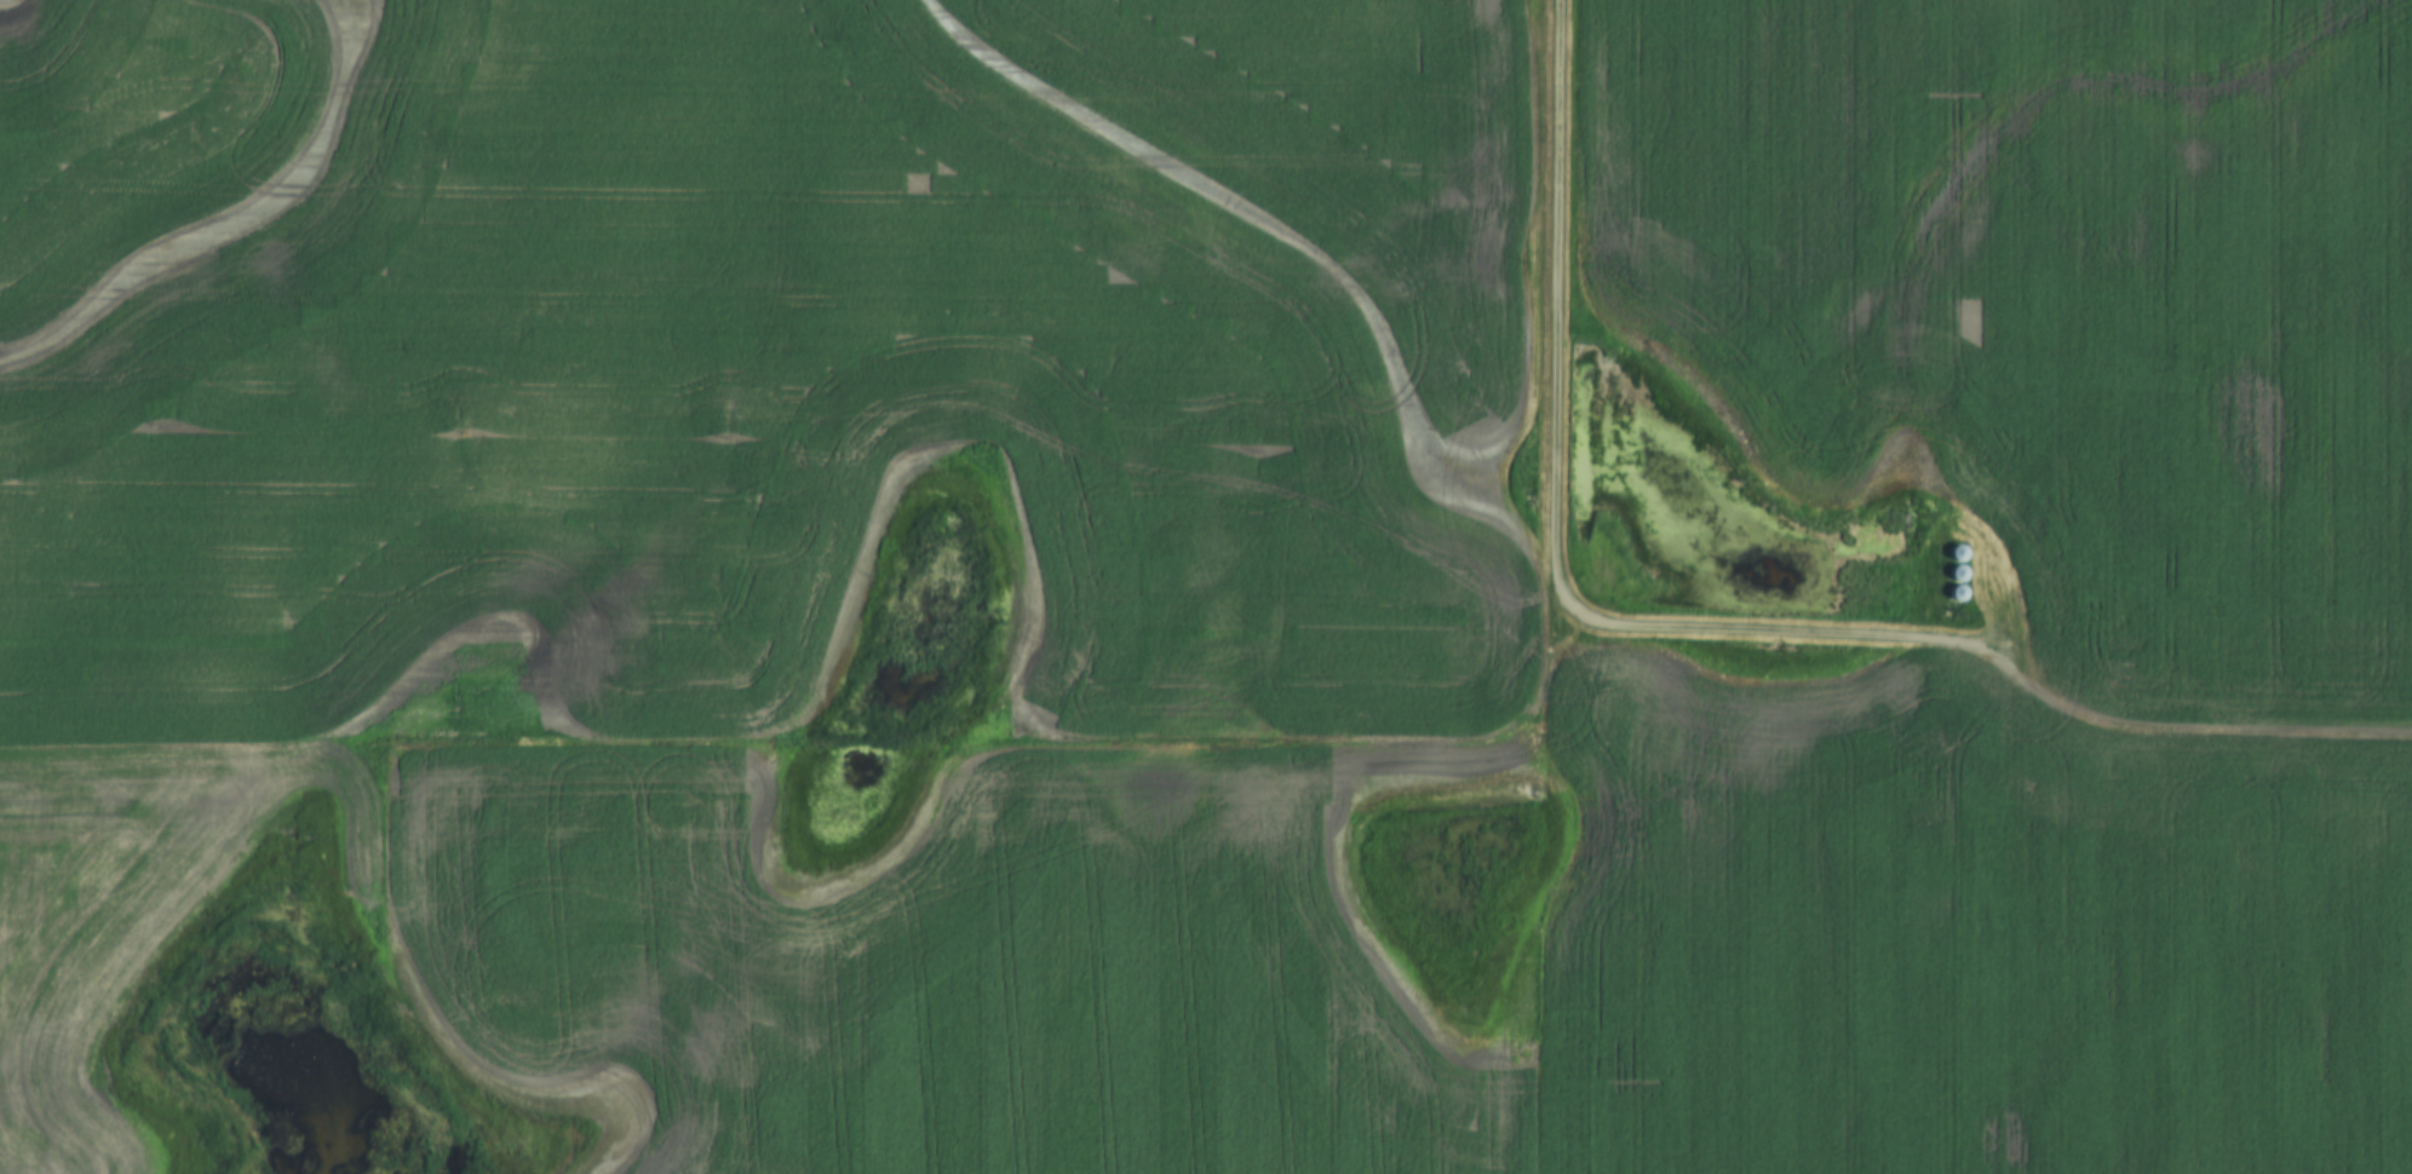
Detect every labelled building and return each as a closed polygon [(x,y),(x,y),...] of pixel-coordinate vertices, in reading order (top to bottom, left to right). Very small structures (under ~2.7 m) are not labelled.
[(1951,581),(1964,581),(1963,546),(1950,547),(1951,565),(1951,581)] [(1952,600),(1963,601),(1964,586),(1952,586),(1952,600)]
